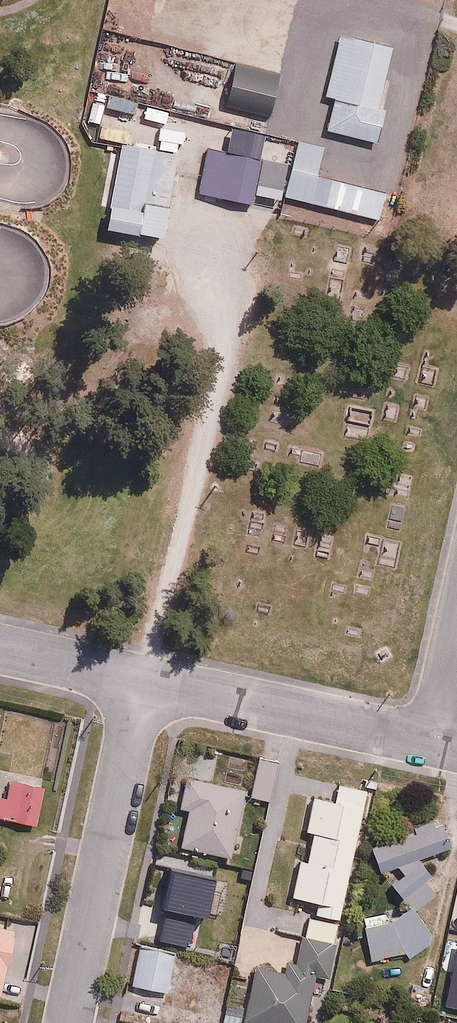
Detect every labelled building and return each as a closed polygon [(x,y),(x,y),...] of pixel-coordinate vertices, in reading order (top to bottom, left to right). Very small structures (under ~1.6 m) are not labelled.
[(388,56),(331,44),(311,135),(367,147),(388,56)] [(271,86),(225,75),(215,117),(262,127),(271,86)] [(145,165),(108,157),(91,232),(129,240),(145,165)] [(258,174),(201,161),(191,202),(248,215),(258,174)] [(377,198),(281,177),(274,209),(370,230),(377,198)] [(279,762),(258,758),(250,797),(270,801),(279,762)] [(0,769),(0,817),(34,823),(42,776),(0,769)] [(246,787),(187,777),(182,804),(187,805),(179,849),(233,858),(246,787)] [(304,858),(294,856),(286,893),(312,899),(309,912),(339,919),(367,789),(341,784),(338,798),(308,792),(300,828),(310,830),(304,858)] [(427,923),(417,908),(436,891),(426,878),(431,874),(417,856),(448,844),(438,815),(368,841),(378,869),(394,864),(400,871),(388,880),(410,909),(360,915),(366,964),(404,953),(408,959),(429,944),(427,923)] [(300,936),(292,970),(257,962),(244,1019),(260,1022),(302,1022),(313,977),(325,980),(339,922),(281,909),(276,931),(300,936)] [(6,993),(14,934),(0,932),(0,993),(6,993)] [(168,990),(176,940),(152,937),(150,947),(139,945),(132,985),(168,990)] [(221,1015),(195,1010),(193,1022),(219,1022),(220,1020),(221,1015)]
